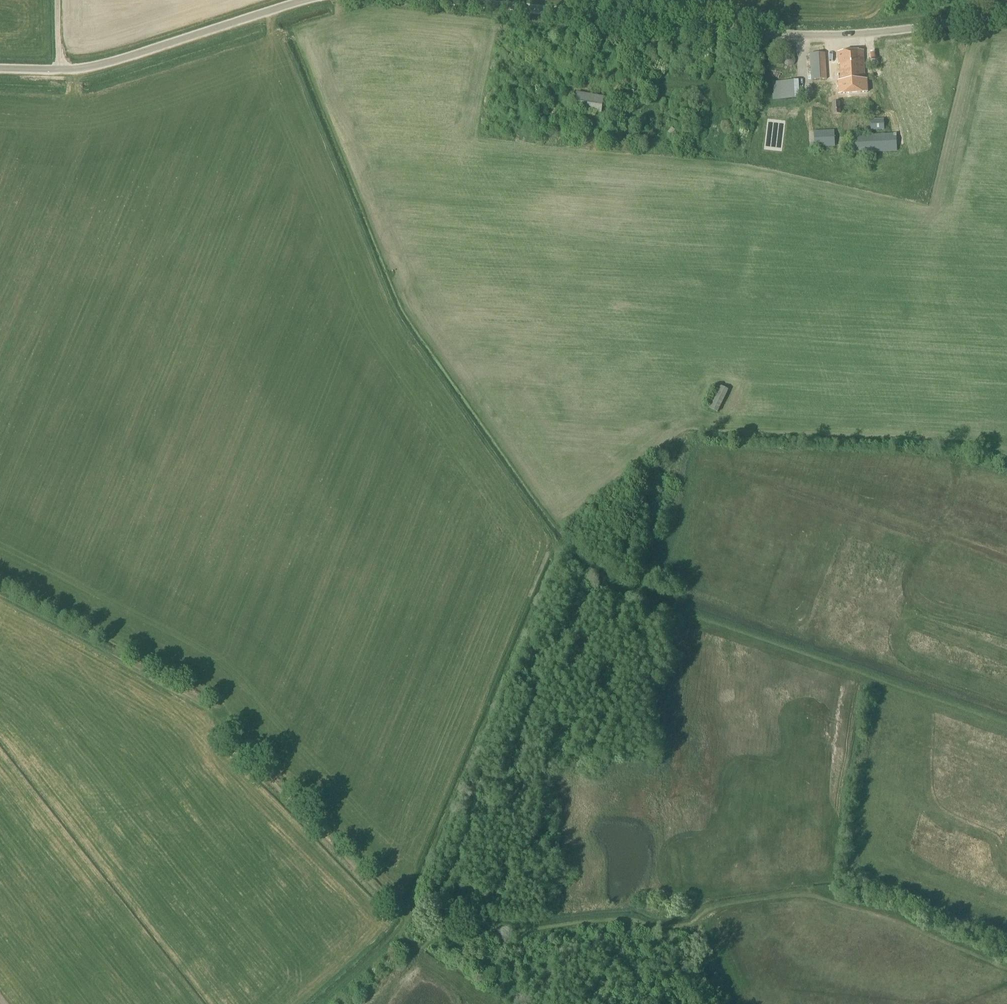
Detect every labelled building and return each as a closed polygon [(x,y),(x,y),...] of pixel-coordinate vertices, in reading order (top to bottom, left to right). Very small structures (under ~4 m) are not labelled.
[(839,82),(839,95),(867,93),(867,80),(865,80),(863,51),(839,53),(839,64),(832,64),(832,73),(840,72),(840,82),(839,82)] [(811,54),(812,81),(827,80),(825,54),(811,54)] [(797,57),(788,57),(788,65),(797,65),(797,57)] [(773,83),(773,101),(784,101),(787,101),(798,100),(797,82),(773,83)] [(621,98),(632,101),(635,91),(629,89),(628,93),(623,91),(621,98)] [(575,109),(601,113),(603,98),(577,93),(575,109)] [(833,103),(833,115),(841,115),(841,103),(833,103)] [(871,120),(871,131),(885,131),(885,120),(871,120)] [(814,132),(815,148),(835,147),(835,131),(814,132)] [(898,131),(856,134),(857,153),(899,150),(898,131)] [(705,407),(717,413),(728,391),(716,385),(705,407)]
